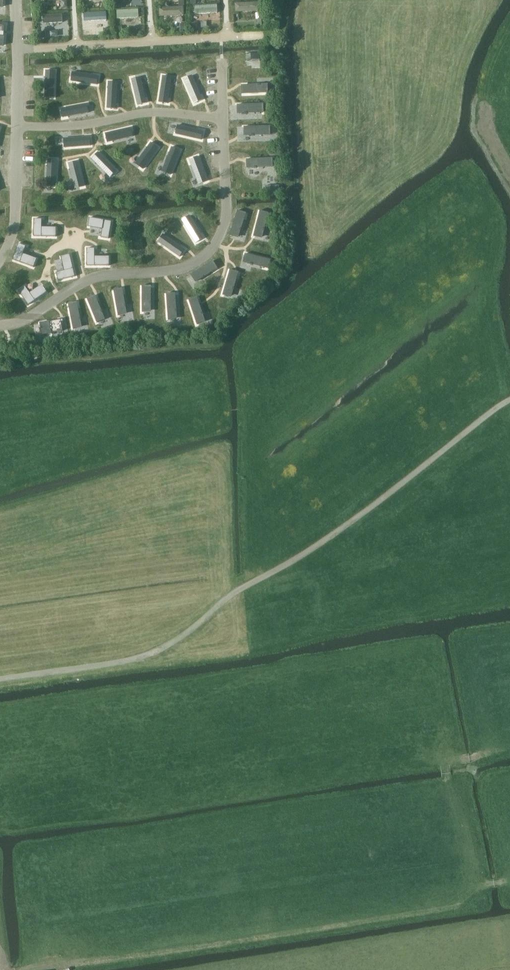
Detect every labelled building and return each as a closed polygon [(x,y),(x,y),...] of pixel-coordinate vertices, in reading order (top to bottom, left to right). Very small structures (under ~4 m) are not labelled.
[(263,3),(235,4),(236,13),(264,12),(263,3)] [(217,14),(217,5),(195,6),(195,15),(217,14)] [(184,16),(184,7),(158,8),(159,18),(184,16)] [(139,19),(138,10),(116,11),(117,20),(139,19)] [(107,21),(106,12),(84,14),(84,22),(107,21)] [(63,24),(63,15),(42,16),(43,25),(63,24)] [(245,62),(262,61),(261,53),(244,54),(245,62)] [(197,64),(218,63),(217,56),(197,56),(197,64)] [(165,66),(187,66),(187,58),(165,58),(165,66)] [(140,61),(120,61),(120,69),(140,69),(140,61)] [(58,99),(56,69),(43,69),(44,100),(58,99)] [(98,87),(100,74),(73,69),(70,82),(98,87)] [(204,100),(192,73),(181,78),(193,105),(204,100)] [(175,76),(163,74),(158,102),(170,104),(175,76)] [(141,75),(130,78),(137,105),(148,102),(141,75)] [(120,81),(107,81),(105,110),(118,110),(120,81)] [(268,85),(241,86),(241,95),(268,94),(268,85)] [(90,114),(88,102),(60,107),(63,120),(90,114)] [(263,105),(237,106),(238,116),(263,114),(263,105)] [(202,141),(204,129),(178,124),(175,135),(202,141)] [(133,139),(132,127),(106,131),(108,143),(133,139)] [(270,127),(245,128),(245,137),(271,136),(270,127)] [(91,147),(90,135),(64,137),(65,149),(91,147)] [(159,148),(149,141),(133,164),(143,171),(159,148)] [(183,150),(172,145),(160,171),(171,176),(183,150)] [(116,169),(100,152),(92,160),(108,177),(116,169)] [(208,181),(198,154),(187,159),(198,185),(208,181)] [(57,187),(58,160),(47,159),(46,186),(57,187)] [(273,168),(273,159),(247,161),(247,169),(273,168)] [(85,186),(79,160),(68,162),(74,188),(85,186)] [(247,211),(237,208),(229,234),(238,237),(247,211)] [(262,239),(269,211),(260,208),(253,236),(262,239)] [(195,241),(204,236),(189,210),(180,216),(195,241)] [(109,237),(112,219),(89,216),(88,224),(103,227),(101,235),(109,237)] [(57,235),(58,226),(41,226),(42,218),(34,218),(33,234),(57,235)] [(187,248),(164,230),(156,240),(180,257),(187,248)] [(33,266),(36,258),(23,253),(26,246),(18,243),(13,258),(33,266)] [(108,263),(108,255),(94,255),(94,247),(87,247),(87,263),(108,263)] [(270,268),(273,256),(246,250),(243,262),(270,268)] [(74,274),(69,253),(61,255),(64,269),(57,271),(58,278),(74,274)] [(218,268),(212,257),(190,269),(195,280),(218,268)] [(112,269),(133,269),(133,260),(112,260),(112,269)] [(240,271),(230,268),(222,295),(232,298),(240,271)] [(152,283),(130,283),(130,292),(152,292),(152,283)] [(47,291),(42,284),(30,292),(25,285),(18,289),(28,304),(47,291)] [(128,318),(122,286),(112,288),(118,320),(128,318)] [(178,319),(176,290),(166,291),(168,320),(178,319)] [(110,324),(97,293),(87,297),(100,328),(110,324)] [(150,323),(158,296),(147,293),(140,321),(150,323)] [(207,323),(197,295),(186,299),(196,327),(207,323)] [(82,329),(77,301),(67,302),(72,331),(82,329)] [(62,331),(60,317),(40,321),(42,335),(62,331)]
